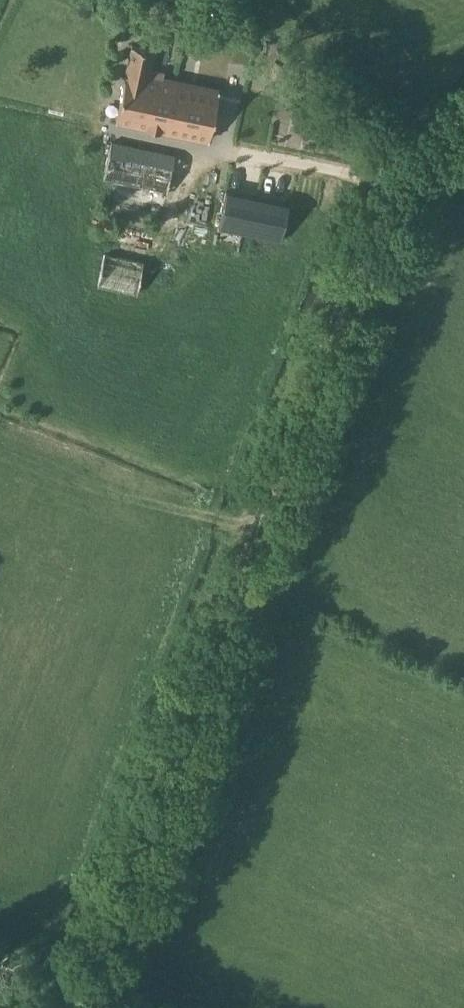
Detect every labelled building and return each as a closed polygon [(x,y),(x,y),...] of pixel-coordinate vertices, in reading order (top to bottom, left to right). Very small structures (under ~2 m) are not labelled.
[(116,120),(164,130),(174,80),(162,78),(164,72),(148,69),(152,49),(131,44),(116,120)] [(208,139),(218,88),(174,80),(164,130),(208,139)] [(112,142),(105,178),(161,190),(161,193),(165,194),(174,155),(112,142)] [(288,203),(227,190),(219,227),(281,240),(288,203)] [(137,293),(144,261),(105,253),(99,285),(137,293)]
